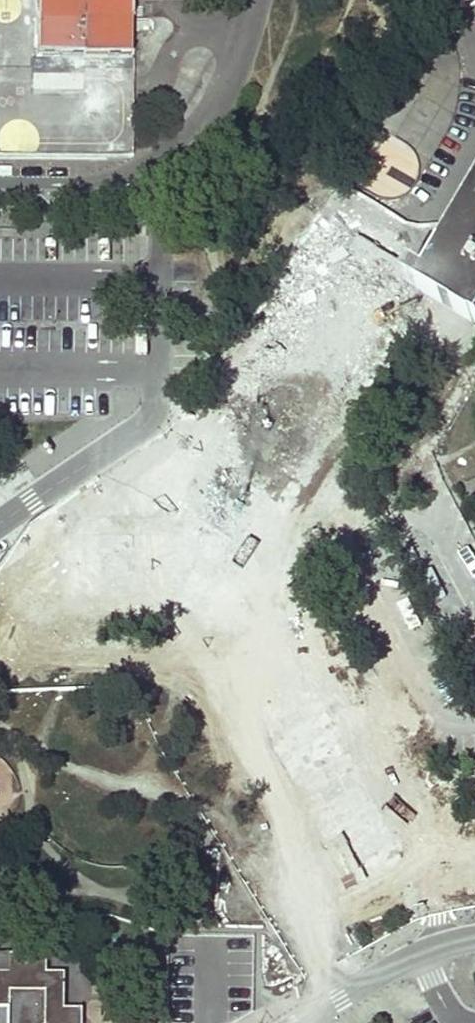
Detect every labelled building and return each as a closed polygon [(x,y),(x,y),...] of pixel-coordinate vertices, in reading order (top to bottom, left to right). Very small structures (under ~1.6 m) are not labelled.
[(128,161),(129,0),(0,0),(0,159),(128,161)] [(425,280),(421,278),(413,291),(474,328),(474,193),(425,280)] [(85,1007),(68,1007),(68,972),(50,972),(50,953),(0,952),(0,1022),(85,1022),(85,1007)]
